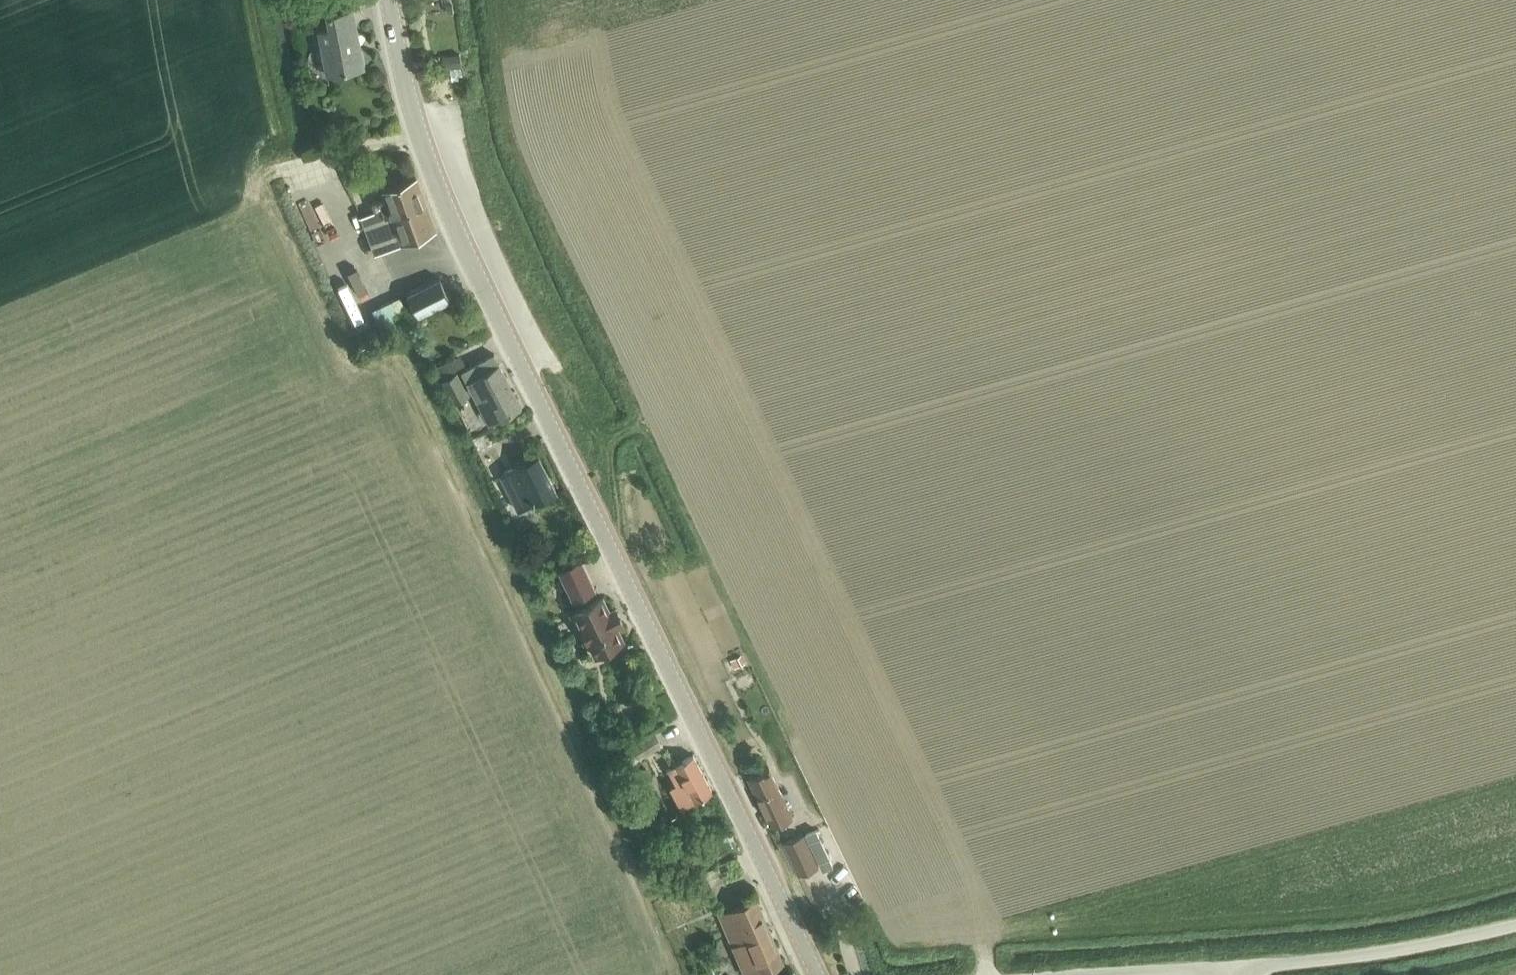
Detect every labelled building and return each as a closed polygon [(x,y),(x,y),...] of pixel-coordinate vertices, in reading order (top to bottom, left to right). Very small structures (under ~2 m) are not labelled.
[(328,26),(318,28),(327,74),(365,67),(353,8),(326,13),(328,26)] [(459,53),(443,56),(445,68),(450,67),(451,73),(451,76),(459,75),(463,74),(459,53)] [(354,164),(344,167),(347,176),(357,173),(354,164)] [(375,252),(388,248),(437,230),(417,176),(414,178),(413,175),(404,179),(405,181),(381,190),(383,197),(376,200),(372,201),(375,210),(361,215),(375,252)] [(451,300),(451,299),(441,277),(407,292),(417,315),(451,300)] [(490,424),(520,409),(521,408),(495,357),(464,372),(490,424)] [(459,374),(446,381),(457,402),(470,396),(459,374)] [(487,434),(475,439),(481,453),(493,447),(487,434)] [(500,474),(518,510),(557,491),(539,455),(500,474)] [(546,557),(538,560),(543,575),(551,572),(546,557)] [(596,590),(582,558),(558,569),(573,601),(596,590)] [(604,596),(574,610),(595,654),(625,640),(618,627),(624,624),(616,606),(610,609),(604,596)] [(741,655),(730,660),(733,668),(734,669),(745,663),(741,655)] [(628,749),(635,760),(663,744),(656,733),(628,749)] [(681,808),(713,791),(694,755),(668,769),(676,783),(670,787),(681,808)] [(607,764),(598,768),(603,779),(612,775),(607,764)] [(749,777),(763,806),(771,825),(793,815),(771,767),(749,777)] [(813,832),(804,836),(811,850),(819,847),(813,832)] [(784,844),(799,877),(819,868),(811,850),(804,836),(804,835),(784,844)] [(699,878),(693,880),(698,893),(704,891),(699,878)] [(784,962),(785,962),(756,897),(754,898),(719,913),(746,974),(755,974),(784,962)] [(820,909),(816,910),(820,919),(828,915),(824,907),(820,909)]
